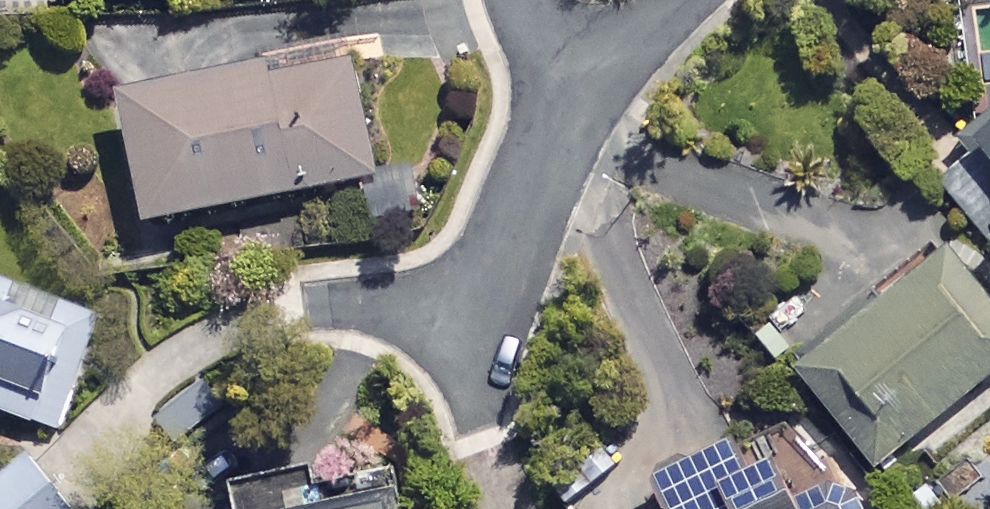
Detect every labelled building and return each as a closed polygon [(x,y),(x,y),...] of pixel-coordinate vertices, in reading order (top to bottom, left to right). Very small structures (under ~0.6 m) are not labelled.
[(141,221),(373,178),(350,52),(118,94),(141,221)] [(931,176),(989,243),(989,124),(931,176)] [(949,248),(794,365),(872,469),(989,380),(989,303),(949,248)] [(5,412),(61,431),(99,316),(0,282),(0,426),(5,412)] [(178,448),(226,406),(200,377),(153,420),(178,448)] [(657,508),(855,508),(811,416),(649,493),(657,508)] [(23,456),(0,475),(0,508),(66,508),(23,456)] [(230,508),(365,508),(355,461),(226,488),(230,508)]
